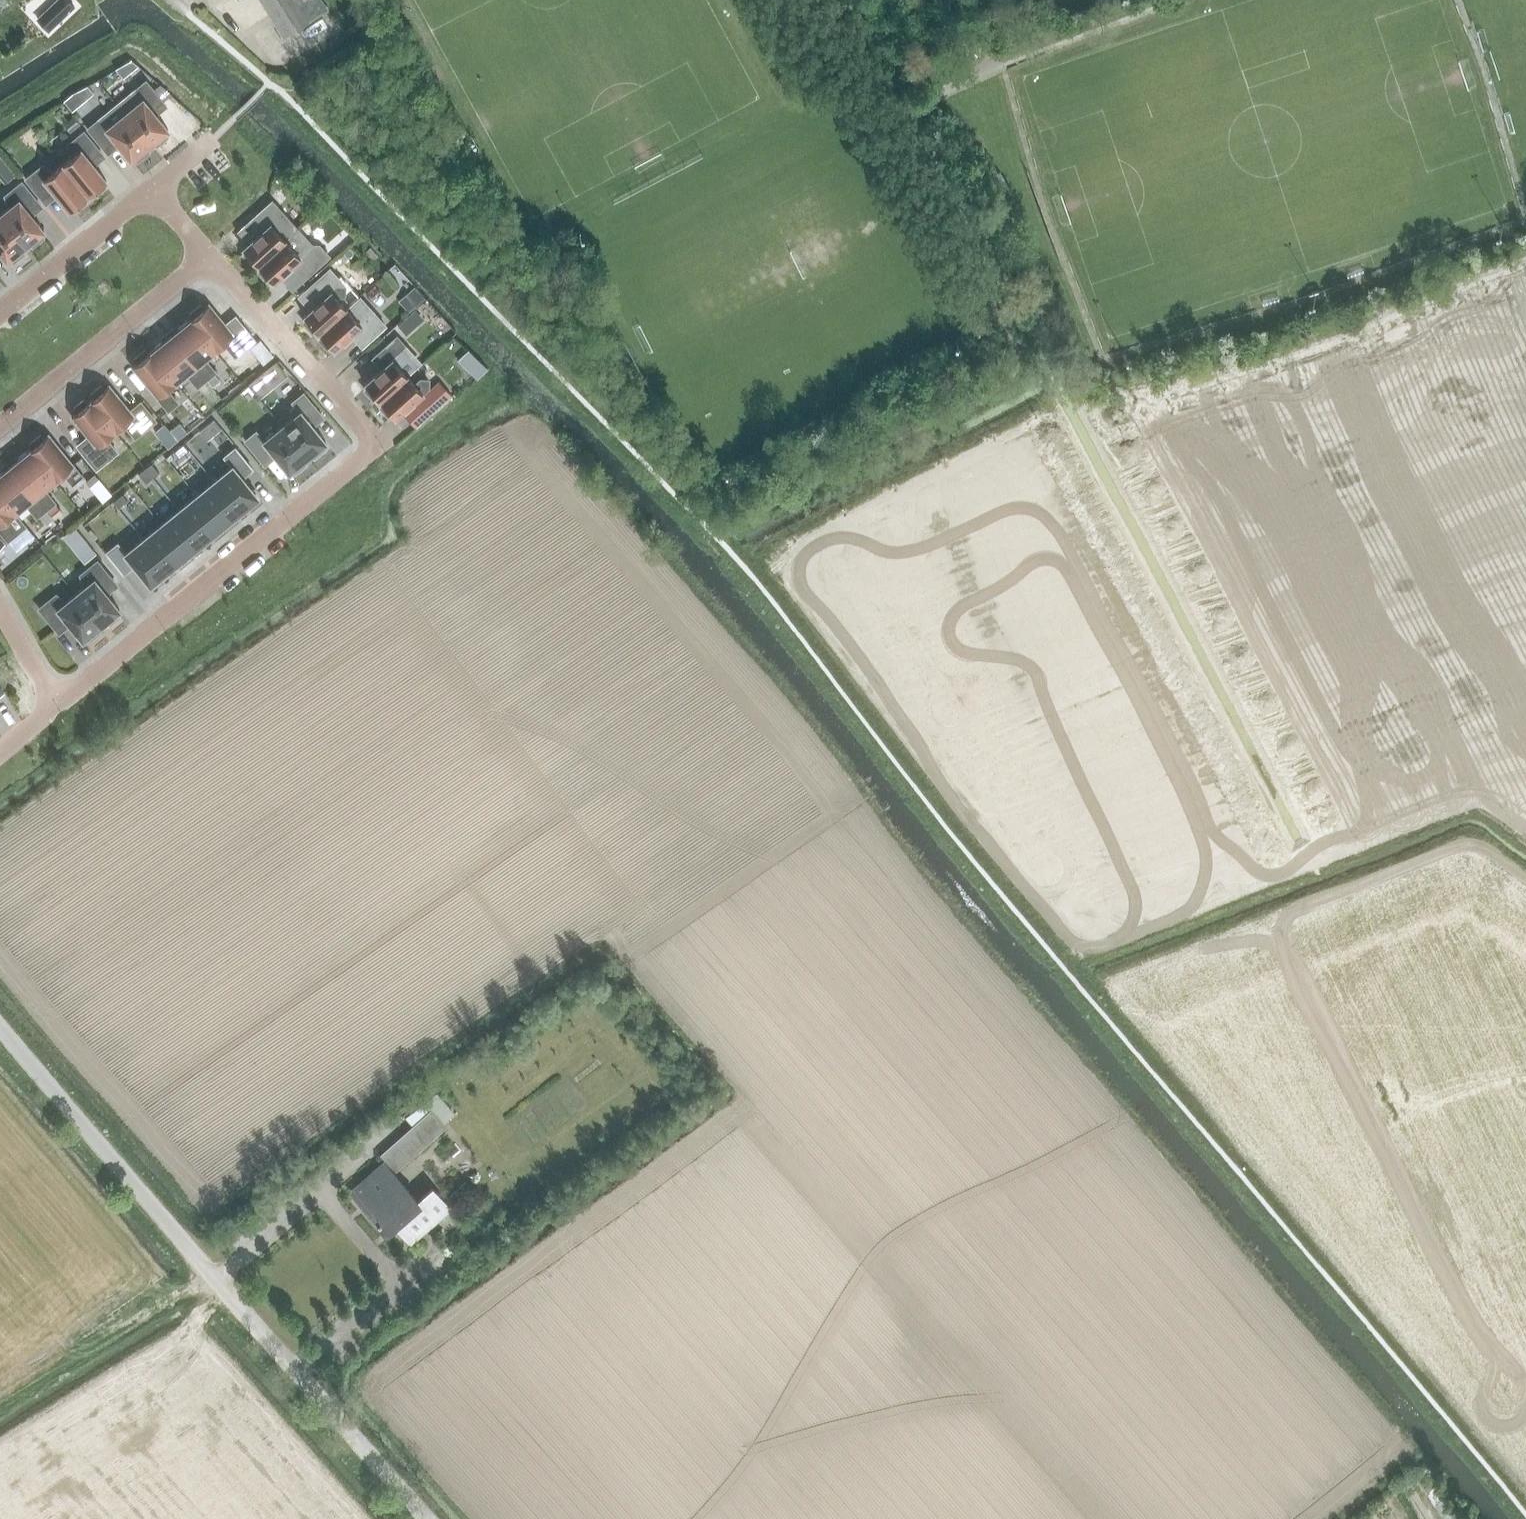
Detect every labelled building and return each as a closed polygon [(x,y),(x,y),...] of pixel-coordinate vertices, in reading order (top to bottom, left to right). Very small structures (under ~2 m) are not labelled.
[(74,7),(68,0),(60,0),(39,20),(49,31),(74,7)] [(283,36),(312,18),(328,8),(322,0),(261,0),(283,36)] [(117,68),(123,75),(136,64),(130,60),(117,68)] [(127,94),(115,103),(152,147),(155,144),(156,146),(168,135),(165,131),(168,129),(156,114),(152,109),(163,100),(145,79),(127,94)] [(64,101),(72,110),(82,101),(74,91),(64,100),(64,101)] [(104,112),(86,127),(103,149),(115,139),(119,144),(131,159),(133,157),(137,161),(149,151),(148,150),(152,147),(115,103),(104,112)] [(80,124),(73,115),(62,123),(69,132),(80,124)] [(61,163),(90,199),(105,187),(102,183),(106,180),(89,160),(100,151),(84,130),(67,144),(72,155),(61,163)] [(75,211),(90,199),(61,163),(52,171),(41,163),(24,177),(41,198),(52,190),(68,210),(72,207),(75,211)] [(8,166),(0,172),(0,177),(4,182),(14,174),(8,166)] [(27,248),(42,236),(40,233),(44,230),(27,211),(37,202),(21,181),(4,195),(9,206),(0,213),(0,214),(27,248)] [(272,199),(236,231),(237,232),(238,231),(245,239),(250,235),(253,238),(247,243),(242,247),(245,251),(242,253),(254,267),(285,240),(298,228),(272,199)] [(27,248),(0,214),(0,253),(6,261),(10,257),(12,260),(27,248)] [(285,240),(254,267),(267,281),(269,278),(272,282),(279,276),(296,262),(308,276),(330,256),(322,246),(319,243),(312,243),(298,228),(285,240)] [(306,318),(303,321),(315,335),(346,308),(359,296),(340,275),(338,277),(328,267),(314,280),(327,295),(303,315),(306,318)] [(423,296),(414,286),(399,300),(408,311),(423,296)] [(346,308),(315,335),(328,348),(331,346),(334,349),(357,329),(367,341),(386,324),(360,295),(359,296),(346,308)] [(189,318),(214,349),(223,342),(234,355),(244,348),(208,304),(203,308),(200,304),(190,312),(193,316),(191,318),(190,317),(189,318)] [(406,317),(397,324),(405,333),(414,326),(406,317)] [(204,358),(214,349),(189,318),(169,334),(206,379),(205,379),(213,389),(223,381),(204,358)] [(197,386),(205,379),(206,379),(169,334),(150,350),(175,381),(186,373),(197,386)] [(380,369),(364,383),(367,386),(364,389),(376,403),(407,375),(421,363),(405,346),(406,345),(396,334),(370,357),(380,369)] [(175,381),(150,350),(149,351),(149,352),(147,353),(144,350),(133,358),(136,362),(132,366),(167,410),(177,402),(166,389),(175,381)] [(477,357),(467,368),(477,378),(487,367),(477,357)] [(249,383),(260,397),(274,385),(263,372),(249,383)] [(407,375),(376,403),(389,416),(391,414),(395,417),(428,388),(429,380),(421,379),(415,384),(407,375)] [(452,395),(439,380),(417,399),(431,414),(452,395)] [(140,402),(129,411),(108,385),(103,389),(100,385),(90,394),(93,397),(90,400),(114,430),(124,423),(135,437),(155,420),(140,402)] [(319,413),(303,392),(292,401),(299,410),(281,425),(309,459),(324,447),(321,444),(325,441),(309,422),(319,413)] [(114,430),(90,400),(86,403),(83,399),(73,407),(76,411),(71,415),(107,459),(116,451),(105,438),(114,430)] [(214,419),(199,430),(207,439),(221,428),(214,419)] [(169,430),(177,439),(186,432),(179,422),(169,430)] [(294,472),(309,459),(281,425),(263,440),(255,431),(245,439),(262,461),(272,452),(288,471),(292,469),(294,472)] [(29,448),(54,480),(63,472),(74,486),(83,478),(48,434),(43,438),(40,434),(29,443),(32,447),(30,448),(29,448)] [(183,443),(174,451),(179,457),(188,449),(183,443)] [(213,480),(239,511),(240,513),(259,497),(243,477),(253,469),(234,445),(222,456),(229,465),(212,479),(213,480)] [(43,488),(54,480),(29,448),(9,464),(45,509),(54,502),(43,488)] [(144,467),(152,477),(158,471),(151,462),(144,467)] [(45,509),(9,464),(0,472),(0,493),(15,511),(25,503),(36,516),(38,515),(46,524),(53,518),(45,509)] [(145,482),(152,477),(144,467),(138,473),(145,482)] [(96,475),(88,481),(91,486),(100,479),(96,475)] [(100,479),(91,486),(103,500),(111,493),(100,479)] [(222,527),(240,513),(239,511),(213,480),(212,479),(194,493),(195,494),(221,526),(222,527)] [(7,540),(26,525),(15,511),(0,493),(0,531),(7,540)] [(112,501),(117,507),(127,499),(122,493),(112,501)] [(203,540),(204,541),(222,527),(221,526),(195,494),(194,493),(177,507),(178,508),(203,540)] [(63,511),(56,503),(47,511),(53,519),(63,511)] [(159,522),(160,523),(186,555),(187,556),(204,541),(203,540),(178,508),(177,507),(159,522)] [(187,556),(186,555),(160,523),(159,522),(141,536),(142,537),(168,569),(169,570),(187,556)] [(74,527),(63,535),(70,543),(80,534),(74,527)] [(169,570),(168,569),(142,537),(141,536),(124,550),(117,541),(104,552),(123,575),(133,567),(149,586),(169,570)] [(75,593),(103,627),(118,615),(115,612),(119,609),(103,590),(113,581),(96,560),(80,574),(85,585),(75,593)] [(88,640),(103,627),(75,593),(65,601),(55,594),(38,608),(55,629),(66,620),(82,640),(85,636),(88,640)] [(405,1117),(411,1124),(430,1108),(425,1103),(405,1117)] [(446,1126),(430,1108),(379,1153),(394,1171),(446,1126)] [(366,1209),(385,1231),(400,1219),(416,1237),(449,1208),(432,1187),(417,1200),(400,1180),(393,1186),(377,1168),(356,1187),(371,1205),(366,1209)] [(465,1181),(447,1198),(452,1204),(470,1187),(465,1181)]
